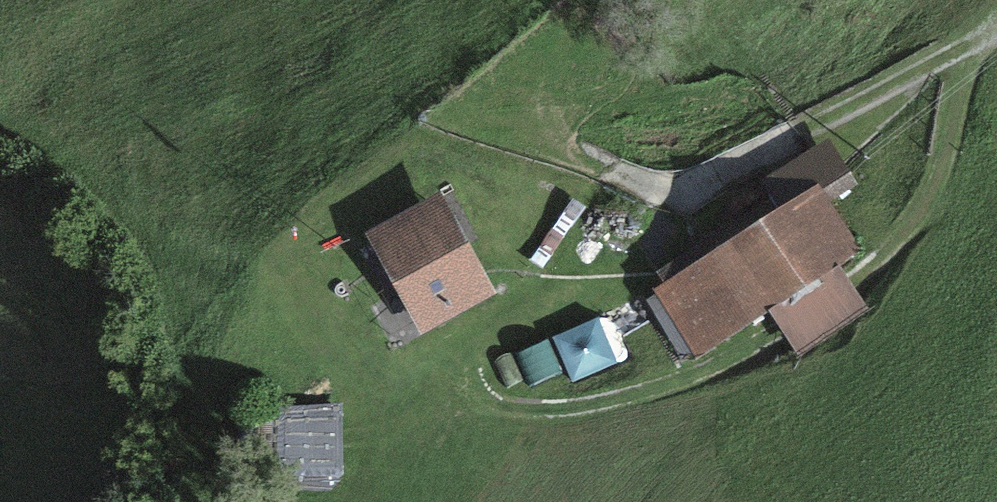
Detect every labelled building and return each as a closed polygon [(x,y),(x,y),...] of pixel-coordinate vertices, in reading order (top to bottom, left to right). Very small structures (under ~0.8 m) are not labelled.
[(704,245),(659,274),(666,284),(654,292),(696,356),(772,308),(801,351),(868,308),(842,267),(867,250),(836,202),(860,186),(828,138),(759,182),(777,211),(710,254),(704,245)] [(442,193),(367,236),(421,339),(498,295),(442,193)]
